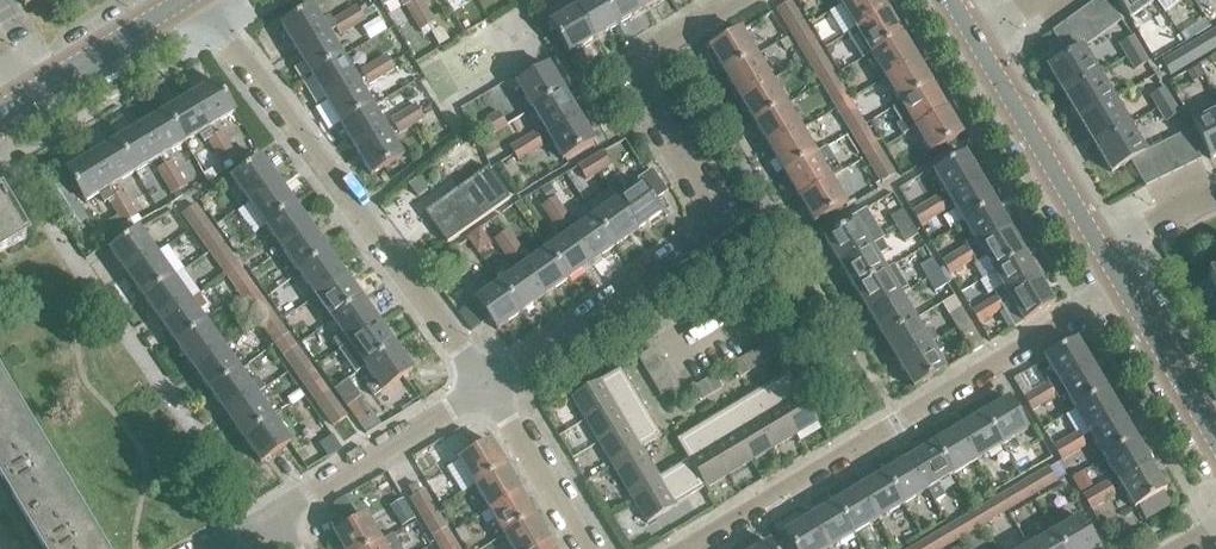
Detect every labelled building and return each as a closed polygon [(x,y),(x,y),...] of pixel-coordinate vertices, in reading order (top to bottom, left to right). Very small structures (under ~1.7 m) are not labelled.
[(358,6),(366,19),(377,13),(369,0),(368,0),(358,6)] [(382,8),(397,0),(377,0),(382,8)] [(412,1),(406,5),(406,6),(413,18),(427,10),(421,0),(414,0),(412,1)] [(574,9),(593,40),(618,25),(603,0),(589,0),(574,9)] [(636,0),(603,0),(618,25),(642,10),(636,0)] [(642,10),(659,0),(636,0),(642,10)] [(880,0),(848,0),(841,4),(855,29),(886,11),(880,0)] [(1089,5),(1107,30),(1120,21),(1105,0),(1095,0),(1089,5)] [(1129,19),(1154,1),(1153,0),(1116,0),(1129,19)] [(784,22),(797,14),(790,1),(777,9),(784,22)] [(1107,30),(1089,5),(1077,14),(1094,39),(1107,30)] [(346,13),(354,26),(366,19),(358,6),(346,13)] [(328,32),(335,28),(336,27),(332,21),(330,17),(322,22),(313,7),(281,26),(296,51),(328,32)] [(568,54),(593,40),(574,9),(549,23),(568,54)] [(421,30),(427,26),(434,22),(427,10),(413,18),(421,30)] [(855,29),(870,54),(901,35),(886,11),(855,29)] [(346,13),(332,21),(336,27),(335,28),(340,35),(354,26),(346,13)] [(791,34),(804,26),(797,14),(784,22),(791,34)] [(1077,14),(1064,23),(1082,48),(1094,39),(1077,14)] [(1051,32),(1067,57),(1082,48),(1064,23),(1051,32)] [(799,46),(812,39),(804,26),(791,34),(799,46)] [(741,31),(710,49),(725,74),(755,56),(741,31)] [(296,51),(311,76),(343,57),(328,32),(296,51)] [(1215,47),(1215,45),(1209,34),(1196,42),(1204,55),(1215,47)] [(916,60),(901,35),(870,54),(885,79),(916,60)] [(1126,57),(1139,49),(1132,36),(1119,44),(1126,57)] [(806,59),(819,51),(812,39),(799,46),(806,59)] [(1191,62),(1204,55),(1196,42),(1183,50),(1191,62)] [(1082,48),(1067,57),(1048,68),(1064,94),(1097,74),(1082,48)] [(1134,70),(1147,62),(1139,49),(1126,57),(1134,70)] [(1180,69),(1191,62),(1183,50),(1172,56),(1180,69)] [(814,71),(827,63),(819,51),(806,59),(814,71)] [(394,69),(390,62),(387,56),(374,63),(382,76),(394,69)] [(725,74),(739,99),(770,80),(755,56),(725,74)] [(1169,75),(1180,69),(1172,56),(1162,62),(1169,75)] [(358,82),(357,81),(343,57),(311,76),(326,101),(358,82)] [(931,85),(916,60),(885,79),(900,103),(931,85)] [(374,63),(361,70),(365,77),(369,83),(382,76),(374,63)] [(821,84),(834,76),(827,63),(814,71),(821,84)] [(548,66),(517,85),(532,110),(563,91),(548,66)] [(1113,100),(1097,74),(1064,94),(1079,120),(1113,100)] [(829,96),(842,88),(834,76),(821,84),(829,96)] [(369,83),(365,77),(357,81),(358,82),(363,91),(371,87),(369,83)] [(739,99),(754,124),(785,105),(770,80),(739,99)] [(209,128),(234,113),(215,81),(190,96),(209,128)] [(326,101),(340,126),(372,107),(363,91),(358,82),(326,101)] [(902,136),(915,128),(946,110),(931,85),(900,103),(892,108),(901,122),(896,125),(902,136)] [(836,108),(849,100),(842,88),(829,96),(836,108)] [(1157,109),(1171,101),(1163,88),(1150,96),(1157,109)] [(547,135),(578,116),(563,91),(532,110),(547,135)] [(190,96),(165,111),(184,143),(200,133),(206,142),(208,141),(223,166),(230,162),(215,137),(209,128),(190,96)] [(844,121),(857,113),(849,100),(836,108),(844,121)] [(1129,126),(1113,100),(1079,120),(1095,146),(1129,126)] [(1165,122),(1178,114),(1171,101),(1157,109),(1165,122)] [(411,126),(424,118),(420,112),(416,105),(403,113),(411,126)] [(754,124),(769,148),(800,130),(785,105),(754,124)] [(372,107),(340,126),(355,151),(387,132),(372,107)] [(961,135),(946,110),(915,128),(930,153),(961,135)] [(160,158),(184,143),(165,111),(140,126),(160,158)] [(494,133),(506,125),(498,112),(486,119),(494,133)] [(403,113),(391,120),(394,127),(398,133),(411,126),(403,113)] [(851,133),(864,125),(857,113),(844,121),(851,133)] [(1215,157),(1215,113),(1193,124),(1210,160),(1215,157)] [(593,141),(578,116),(547,135),(562,160),(593,141)] [(859,145),(872,137),(864,125),(851,133),(859,145)] [(140,126),(116,141),(135,173),(160,158),(140,126)] [(1111,173),(1130,161),(1144,152),(1129,126),(1095,146),(1111,173)] [(800,130),(769,148),(784,173),(815,155),(800,130)] [(1201,159),(1187,131),(1173,138),(1187,166),(1201,159)] [(370,176),(402,157),(387,132),(355,151),(370,176)] [(1159,145),(1166,141),(1162,132),(1149,139),(1153,147),(1159,145)] [(221,133),(215,137),(230,162),(236,158),(221,133)] [(530,154),(543,146),(535,133),(522,140),(530,154)] [(866,158),(879,150),(872,137),(859,145),(866,158)] [(1159,145),(1173,173),(1187,166),(1173,138),(1166,141),(1159,145)] [(518,161),(530,154),(522,140),(510,148),(518,161)] [(116,141),(91,156),(110,188),(135,173),(116,141)] [(1173,173),(1159,145),(1153,147),(1145,151),(1159,180),(1173,173)] [(815,155),(784,173),(799,198),(830,179),(841,172),(827,148),(815,155)] [(873,170),(886,162),(879,150),(866,158),(873,170)] [(1145,151),(1144,152),(1130,161),(1145,186),(1159,180),(1145,151)] [(598,173),(611,165),(603,152),(590,160),(598,173)] [(933,174),(948,199),(980,180),(965,155),(933,174)] [(115,195),(110,188),(91,156),(66,171),(85,202),(98,195),(104,204),(109,201),(117,214),(123,224),(130,220),(115,195)] [(261,158),(232,179),(248,203),(278,182),(261,158)] [(585,180),(598,173),(590,160),(577,167),(585,180)] [(171,161),(164,165),(179,190),(186,187),(171,161)] [(881,183),(894,175),(886,162),(873,170),(881,183)] [(157,169),(158,170),(172,194),(179,190),(164,165),(157,169)] [(487,168),(425,212),(447,244),(509,199),(487,168)] [(654,201),(667,192),(652,170),(638,179),(641,183),(628,193),(617,178),(607,185),(618,200),(617,200),(638,230),(662,213),(654,201)] [(409,185),(417,196),(428,188),(420,177),(409,185)] [(830,179),(799,198),(814,223),(845,204),(830,180),(830,179)] [(980,180),(948,199),(963,224),(995,205),(980,180)] [(87,220),(63,181),(46,191),(70,230),(87,220)] [(295,205),(278,182),(248,203),(265,226),(295,205)] [(541,191),(548,201),(557,195),(549,185),(541,191)] [(130,220),(136,216),(121,191),(115,195),(130,220)] [(12,246),(10,242),(21,235),(23,239),(26,237),(2,196),(0,197),(0,253),(12,246)] [(550,218),(562,210),(554,198),(541,207),(550,218)] [(933,219),(945,211),(938,198),(925,206),(933,219)] [(617,200),(594,217),(615,246),(638,230),(617,200)] [(192,227),(204,218),(195,205),(182,214),(192,227)] [(265,226),(282,250),(311,229),(295,205),(265,226)] [(967,248),(970,253),(1010,229),(995,205),(963,224),(973,240),(964,245),(966,248),(967,248)] [(920,226),(933,219),(925,206),(912,213),(920,226)] [(558,230),(571,222),(562,210),(550,218),(558,230)] [(836,232),(824,240),(838,265),(870,246),(870,245),(881,239),(882,238),(865,210),(834,228),(836,232)] [(897,231),(910,223),(902,210),(889,218),(897,231)] [(117,214),(97,228),(108,243),(134,226),(130,220),(123,224),(117,214)] [(594,217),(570,233),(591,263),(615,246),(594,217)] [(200,239),(212,230),(204,218),(192,227),(200,239)] [(904,243),(917,235),(910,223),(897,231),(904,243)] [(328,252),(311,229),(282,250),(299,273),(328,252)] [(984,260),(993,273),(1025,254),(1010,229),(970,253),(967,248),(966,248),(955,255),(962,268),(974,261),(976,264),(984,260)] [(110,251),(127,275),(156,254),(139,230),(110,251)] [(208,250),(221,241),(212,230),(200,239),(208,250)] [(503,252),(515,243),(507,231),(494,240),(503,252)] [(547,250),(567,280),(591,263),(570,233),(547,250)] [(870,246),(838,265),(853,290),(885,270),(877,257),(887,251),(881,239),(870,245),(870,246)] [(216,262),(229,253),(221,241),(208,250),(216,262)] [(511,264),(524,255),(515,243),(503,252),(511,264)] [(452,266),(453,266),(465,258),(457,246),(444,255),(452,266)] [(547,250),(523,267),(544,296),(567,280),(547,250)] [(328,252),(299,273),(315,297),(345,276),(328,252)] [(225,274),(237,265),(229,253),(216,262),(225,274)] [(156,254),(127,275),(143,298),(173,277),(157,255),(156,254)] [(996,297),(1000,303),(1040,279),(1032,267),(1036,264),(1030,254),(1026,256),(1025,254),(993,273),(1002,289),(994,294),(996,297)] [(950,276),(962,268),(955,255),(942,262),(950,276)] [(926,280),(939,272),(932,259),(919,267),(926,280)] [(233,285),(246,276),(237,265),(225,274),(233,285)] [(868,314),(900,295),(908,291),(893,266),(885,270),(853,290),(868,314)] [(523,267),(499,283),(520,313),(544,296),(523,267)] [(1207,276),(1215,291),(1215,271),(1207,276)] [(934,292),(947,284),(939,272),(926,280),(934,292)] [(241,297),(254,288),(246,276),(233,285),(241,297)] [(362,299),(345,276),(315,297),(332,320),(362,299)] [(173,277),(143,298),(160,322),(190,301),(173,277)] [(996,297),(984,304),(992,317),(1002,311),(1013,329),(1054,304),(1040,279),(1000,303),(996,297)] [(499,283),(476,300),(496,330),(520,313),(499,283)] [(250,309),(262,300),(254,288),(241,297),(250,309)] [(190,301),(160,322),(177,345),(206,324),(197,312),(206,306),(198,295),(190,301)] [(900,295),(868,314),(883,339),(915,320),(900,295)] [(378,323),(362,299),(332,320),(342,334),(331,342),(337,351),(337,352),(378,323)] [(258,320),(271,311),(262,300),(250,309),(258,320)] [(979,325),(992,317),(984,304),(971,312),(979,325)] [(956,329),(969,321),(961,309),(948,316),(956,329)] [(266,332),(279,323),(271,311),(258,320),(266,332)] [(898,364),(937,340),(931,330),(924,334),(915,320),(883,339),(898,364)] [(971,354),(984,346),(969,321),(956,329),(971,354)] [(275,344),(287,335),(279,323),(266,332),(275,344)] [(355,375),(366,368),(395,347),(378,323),(337,352),(354,376),(355,375)] [(177,345),(193,369),(223,348),(206,324),(177,345)] [(283,355),(295,346),(287,335),(275,344),(283,355)] [(913,389),(945,370),(936,354),(943,350),(937,340),(898,364),(913,389)] [(1047,384),(1036,391),(1044,404),(1056,397),(1052,390),(1092,366),(1077,341),(1045,361),(1054,376),(1045,381),(1047,384)] [(768,361),(777,355),(769,342),(760,348),(768,361)] [(291,367),(304,358),(295,346),(283,355),(291,367)] [(395,347),(366,368),(375,381),(367,387),(373,397),(382,391),(412,370),(395,347)] [(193,369),(210,392),(240,371),(223,348),(193,369)] [(758,367),(768,361),(760,348),(750,353),(758,367)] [(643,367),(656,359),(651,350),(638,357),(643,367)] [(749,372),(758,367),(750,353),(741,359),(749,372)] [(300,379),(312,370),(304,358),(291,367),(300,379)] [(649,376),(662,369),(656,359),(643,367),(649,376)] [(731,365),(739,378),(749,372),(741,359),(731,365)] [(1106,391),(1092,366),(1052,390),(1056,397),(1058,400),(1066,395),(1074,410),(1106,391)] [(585,422),(635,392),(620,368),(571,397),(585,422)] [(655,386),(668,378),(662,369),(649,376),(655,386)] [(308,390),(321,382),(312,370),(300,379),(308,390)] [(265,389),(259,380),(250,386),(240,371),(210,392),(227,416),(256,395),(265,389)] [(788,373),(765,386),(795,435),(817,422),(788,373)] [(348,380),(356,391),(363,386),(355,375),(354,376),(348,380)] [(712,394),(721,389),(713,376),(704,381),(712,394)] [(660,395),(673,388),(668,378),(655,386),(660,395)] [(703,400),(712,394),(704,381),(695,387),(703,400)] [(316,402),(329,393),(321,382),(308,390),(316,402)] [(28,430),(27,430),(23,432),(16,420),(20,417),(0,384),(0,447),(28,430)] [(765,386),(743,399),(772,449),(795,435),(765,386)] [(292,405),(304,397),(299,390),(287,398),(292,405)] [(1044,404),(1036,391),(1023,398),(1031,412),(1044,404)] [(1121,416),(1106,391),(1074,410),(1089,435),(1121,416)] [(649,417),(635,392),(585,422),(600,446),(649,417)] [(325,414),(337,405),(329,393),(316,402),(325,414)] [(227,416),(244,439),(273,418),(256,395),(227,416)] [(743,399),(721,413),(750,462),(772,449),(743,399)] [(1008,400),(983,414),(1001,445),(1026,431),(1008,400)] [(333,426),(346,417),(337,405),(325,414),(333,426)] [(698,426),(727,476),(750,462),(721,413),(698,426)] [(976,460),(1001,445),(983,414),(958,429),(976,460)] [(1104,460),(1136,441),(1121,416),(1089,435),(1104,460)] [(614,470),(644,453),(641,448),(661,436),(649,417),(600,446),(614,470)] [(290,442),(273,418),(244,439),(260,463),(290,442)] [(688,460),(704,487),(705,489),(727,476),(698,426),(676,440),(688,460)] [(958,429),(933,444),(952,475),(976,460),(958,429)] [(24,434),(28,431),(28,430),(0,447),(0,467),(7,478),(2,481),(3,482),(0,484),(0,485),(8,499),(12,497),(17,495),(31,519),(27,522),(28,524),(69,499),(68,498),(64,501),(57,489),(61,486),(36,443),(31,446),(24,434)] [(1073,454),(1086,446),(1078,433),(1065,440),(1073,454)] [(330,456),(341,449),(333,437),(322,445),(330,456)] [(1061,461),(1073,454),(1065,440),(1053,448),(1061,461)] [(1151,466),(1136,441),(1104,460),(1119,485),(1151,466)] [(490,442),(459,461),(454,464),(459,473),(464,470),(474,485),(505,467),(490,442)] [(952,475),(933,444),(908,459),(927,490),(926,490),(934,503),(944,497),(936,484),(952,475)] [(658,477),(644,453),(614,470),(629,495),(658,477)] [(908,459),(883,474),(902,505),(926,490),(927,490),(908,459)] [(704,487),(688,460),(658,477),(629,495),(646,524),(676,506),(675,504),(704,487)] [(1119,485),(1134,509),(1134,510),(1137,508),(1145,521),(1170,506),(1162,493),(1166,491),(1151,466),(1119,485)] [(519,492),(505,467),(474,485),(488,510),(519,492)] [(1044,488),(1056,481),(1048,468),(1036,475),(1044,488)] [(883,474),(859,489),(877,520),(902,505),(883,474)] [(1032,495),(1044,488),(1036,475),(1024,482),(1032,495)] [(1020,503),(1032,495),(1024,482),(1012,489),(1020,503)] [(1103,503),(1115,495),(1107,482),(1095,490),(1103,503)] [(834,503),(852,534),(877,520),(859,489),(834,503)] [(1007,510),(1020,503),(1012,489),(999,497),(1007,510)] [(1090,510),(1103,503),(1095,490),(1082,497),(1090,510)] [(410,498),(418,511),(431,503),(423,491),(410,498)] [(494,519),(503,535),(534,516),(519,492),(488,510),(489,510),(481,515),(486,524),(494,519)] [(993,519),(1007,510),(999,497),(985,505),(993,519)] [(77,512),(72,515),(65,503),(69,500),(69,499),(28,524),(29,526),(34,523),(48,547),(45,548),(99,548),(77,512)] [(438,516),(431,503),(418,511),(425,524),(438,516)] [(809,518),(827,548),(828,548),(852,534),(834,503),(809,518)] [(982,525),(993,519),(985,505),(974,511),(982,525)] [(969,532),(982,525),(974,511),(961,519),(969,532)] [(343,548),(365,548),(380,540),(365,516),(334,534),(343,548)] [(446,528),(438,516),(425,524),(433,536),(446,528)] [(512,548),(536,548),(549,541),(534,516),(503,535),(512,548)] [(809,518),(784,533),(794,548),(827,548),(809,518)] [(1079,518),(1054,532),(1064,548),(1097,548),(1079,518)] [(948,527),(956,540),(969,532),(961,519),(948,527)] [(461,543),(469,538),(463,526),(454,531),(461,543)] [(944,547),(956,540),(948,527),(937,534),(944,547)] [(440,548),(453,541),(446,528),(433,536),(440,548)] [(1030,548),(1064,548),(1054,532),(1029,547),(1030,548)] [(391,533),(380,540),(365,548),(401,548),(391,533)] [(944,547),(937,534),(924,541),(928,548),(941,548),(944,547)] [(453,541),(440,548),(458,548),(453,541)]
